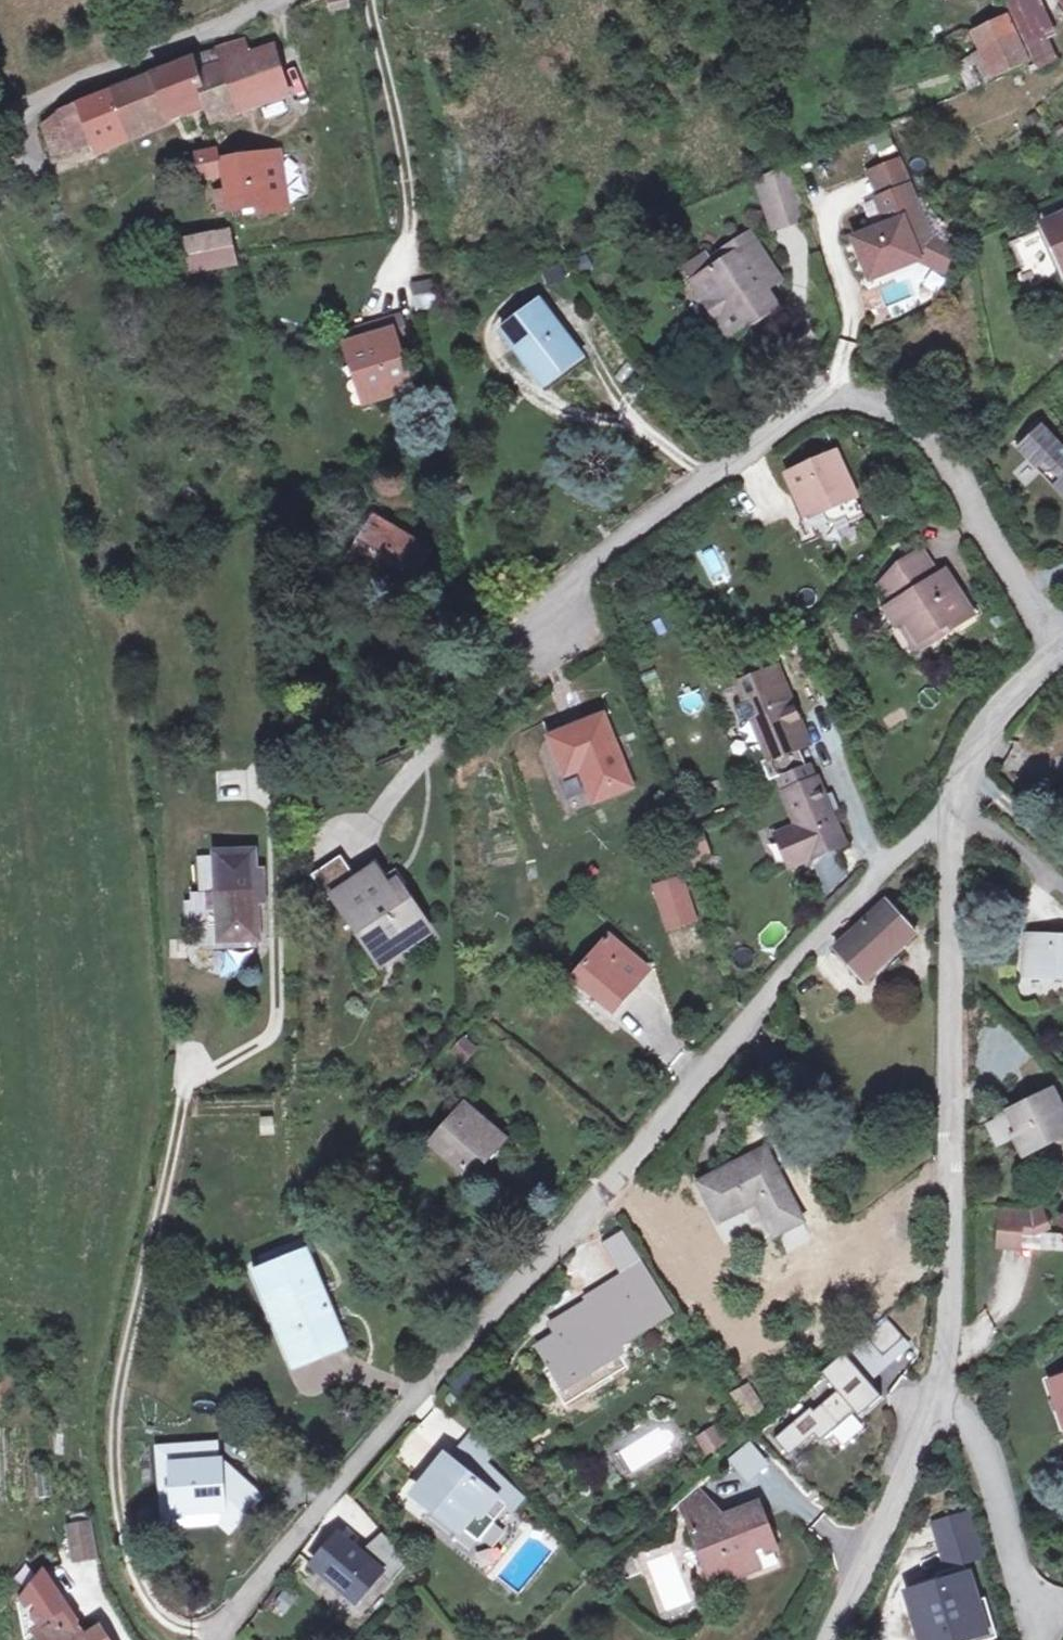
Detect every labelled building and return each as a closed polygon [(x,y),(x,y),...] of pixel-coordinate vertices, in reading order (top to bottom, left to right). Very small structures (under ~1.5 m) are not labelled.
[(328,13),(350,7),(348,0),(324,0),(328,13)] [(1044,57),(1058,48),(1049,33),(1062,24),(1062,19),(1051,0),(1013,0),(1044,57)] [(1009,17),(974,34),(996,75),(1030,60),(1009,17)] [(231,60),(205,70),(215,95),(224,117),(294,87),(280,42),(254,51),(249,38),(226,47),(231,60)] [(1044,57),(1049,67),(1062,61),(1062,57),(1058,48),(1044,57)] [(93,101),(111,143),(215,95),(205,70),(199,54),(93,101)] [(81,156),(111,143),(93,101),(65,113),(81,156)] [(222,146),(205,150),(211,174),(229,170),(222,146)] [(286,155),(266,158),(267,166),(283,164),(289,209),(296,208),(293,180),(286,155)] [(266,158),(232,162),(237,188),(241,209),(267,205),(268,212),(289,209),(283,164),(267,166),(266,158)] [(876,172),(885,199),(921,184),(910,158),(876,172)] [(777,217),(811,203),(797,166),(763,180),(777,217)] [(921,184),(885,199),(895,226),(862,241),(877,280),(928,259),(919,237),(935,231),(939,229),(921,184)] [(241,209),(237,188),(223,192),(226,210),(241,209)] [(1049,229),(1062,262),(1062,223),(1049,229)] [(245,230),(194,241),(202,274),(251,263),(245,230)] [(694,275),(714,314),(734,303),(743,320),(775,303),(769,291),(762,279),(779,272),(758,231),(718,253),(721,260),(694,275)] [(962,246),(935,231),(919,237),(928,259),(948,270),(962,246)] [(721,260),(718,253),(715,246),(687,261),(694,275),(721,260)] [(785,282),(779,272),(762,279),(769,291),(785,282)] [(406,284),(414,311),(438,304),(431,278),(406,284)] [(734,303),(714,314),(723,331),(743,320),(734,303)] [(547,311),(515,332),(551,385),(582,364),(547,311)] [(401,323),(357,343),(362,363),(370,361),(383,399),(421,383),(401,323)] [(1046,425),(1019,450),(1062,496),(1062,479),(1030,444),(1048,427),(1046,425)] [(1030,444),(1062,479),(1062,443),(1048,427),(1030,444)] [(830,454),(785,473),(806,523),(819,518),(825,530),(839,523),(841,527),(858,521),(830,454)] [(392,508),(357,552),(375,566),(387,552),(422,578),(442,550),(392,508)] [(974,611),(959,581),(945,588),(935,570),(942,566),(926,538),(907,548),(881,577),(893,596),(881,601),(890,621),(905,613),(915,634),(951,614),(955,621),(974,611)] [(949,562),(942,566),(935,570),(945,588),(959,581),(949,562)] [(778,783),(788,778),(815,767),(808,749),(805,743),(814,739),(801,709),(792,713),(783,692),(792,688),(795,687),(787,669),(746,686),(754,704),(760,702),(767,717),(761,719),(778,761),(771,764),(778,783)] [(792,688),(783,692),(792,713),(801,709),(792,688)] [(760,702),(754,704),(761,719),(767,717),(760,702)] [(612,718),(558,739),(573,778),(586,772),(601,806),(639,789),(612,718)] [(814,739),(805,743),(808,749),(816,745),(814,739)] [(817,766),(815,767),(788,778),(794,793),(792,794),(807,828),(792,834),(806,867),(845,850),(855,846),(827,780),(824,781),(817,766)] [(701,827),(680,834),(690,864),(711,856),(701,827)] [(257,840),(217,841),(217,844),(200,845),(201,881),(219,881),(221,930),(261,929),(259,893),(259,880),(266,879),(265,858),(257,858),(257,840)] [(846,852),(822,862),(832,898),(854,875),(846,852)] [(334,897),(339,894),(378,868),(388,882),(394,878),(380,858),(355,876),(341,856),(317,872),(334,897)] [(378,868),(339,894),(361,927),(370,921),(388,949),(427,923),(403,887),(410,882),(403,872),(394,878),(388,882),(378,868)] [(690,879),(663,888),(678,929),(704,920),(690,879)] [(918,933),(885,902),(841,950),(874,981),(918,933)] [(370,921),(361,927),(383,961),(432,929),(427,923),(388,949),(370,921)] [(657,969),(623,937),(588,974),(621,1006),(657,969)] [(1031,981),(1062,983),(1062,942),(1033,940),(1031,981)] [(466,1034),(449,1048),(462,1063),(478,1049),(466,1034)] [(990,1122),(1001,1142),(1022,1133),(1029,1146),(1062,1130),(1062,1112),(1054,1095),(1014,1114),(1012,1112),(990,1122)] [(470,1105),(440,1138),(477,1171),(506,1137),(470,1105)] [(755,1150),(699,1184),(722,1220),(760,1199),(778,1230),(806,1214),(778,1167),(770,1172),(755,1150)] [(1024,1207),(1004,1205),(1001,1243),(1022,1245),(1024,1225),(1022,1225),(1024,1207)] [(1034,1208),(1024,1207),(1022,1225),(1024,1225),(1037,1226),(1050,1221),(1043,1205),(1034,1208)] [(302,1350),(348,1333),(315,1245),(269,1262),(302,1350)] [(664,1315),(677,1305),(646,1260),(590,1299),(593,1303),(556,1328),(562,1336),(558,1339),(559,1341),(544,1350),(556,1366),(563,1361),(575,1377),(576,1379),(587,1372),(586,1371),(624,1343),(623,1341),(661,1313),(664,1315)] [(894,1318),(873,1337),(891,1358),(912,1339),(894,1318)] [(875,1372),(883,1381),(920,1348),(912,1339),(891,1358),(873,1337),(853,1355),(871,1376),(875,1372)] [(819,1409),(783,1441),(798,1458),(823,1436),(829,1443),(863,1414),(868,1419),(891,1399),(881,1388),(885,1384),(883,1381),(875,1372),(871,1376),(853,1355),(830,1375),(845,1393),(822,1413),(819,1409)] [(563,1361),(556,1366),(567,1382),(575,1377),(563,1361)] [(1052,1385),(1062,1414),(1062,1380),(1052,1385)] [(761,1384),(746,1393),(759,1415),(774,1407),(761,1384)] [(696,1432),(702,1454),(727,1447),(721,1426),(696,1432)] [(224,1433),(193,1435),(194,1455),(225,1453),(224,1433)] [(223,1501),(224,1512),(234,1521),(264,1489),(248,1475),(226,1476),(225,1453),(194,1455),(193,1435),(166,1437),(169,1481),(179,1481),(181,1503),(223,1501)] [(479,1439),(458,1461),(481,1484),(492,1474),(503,1462),(479,1439)] [(455,1459),(417,1498),(433,1514),(439,1507),(479,1547),(522,1503),(492,1474),(481,1484),(458,1461),(455,1459)] [(694,1496),(700,1511),(724,1500),(714,1478),(694,1496)] [(179,1481),(169,1481),(171,1515),(224,1512),(223,1501),(181,1503),(179,1481)] [(731,1516),(724,1500),(700,1511),(709,1530),(711,1528),(727,1567),(742,1559),(748,1576),(778,1564),(773,1551),(794,1541),(775,1497),(731,1516)] [(74,1520),(76,1533),(71,1534),(74,1557),(99,1553),(93,1517),(74,1520)] [(974,1520),(942,1531),(955,1572),(988,1561),(974,1520)] [(416,1564),(389,1534),(372,1549),(379,1558),(375,1563),(366,1555),(345,1538),(321,1566),(362,1602),(385,1574),(398,1585),(416,1564)] [(742,1559),(727,1567),(734,1581),(748,1576),(742,1559)] [(82,1631),(43,1566),(16,1598),(22,1634),(34,1629),(40,1639),(87,1639),(82,1631)] [(920,1601),(933,1639),(971,1639),(992,1633),(976,1580),(920,1601)] [(82,1631),(87,1639),(93,1639),(104,1633),(96,1622),(82,1631)]
